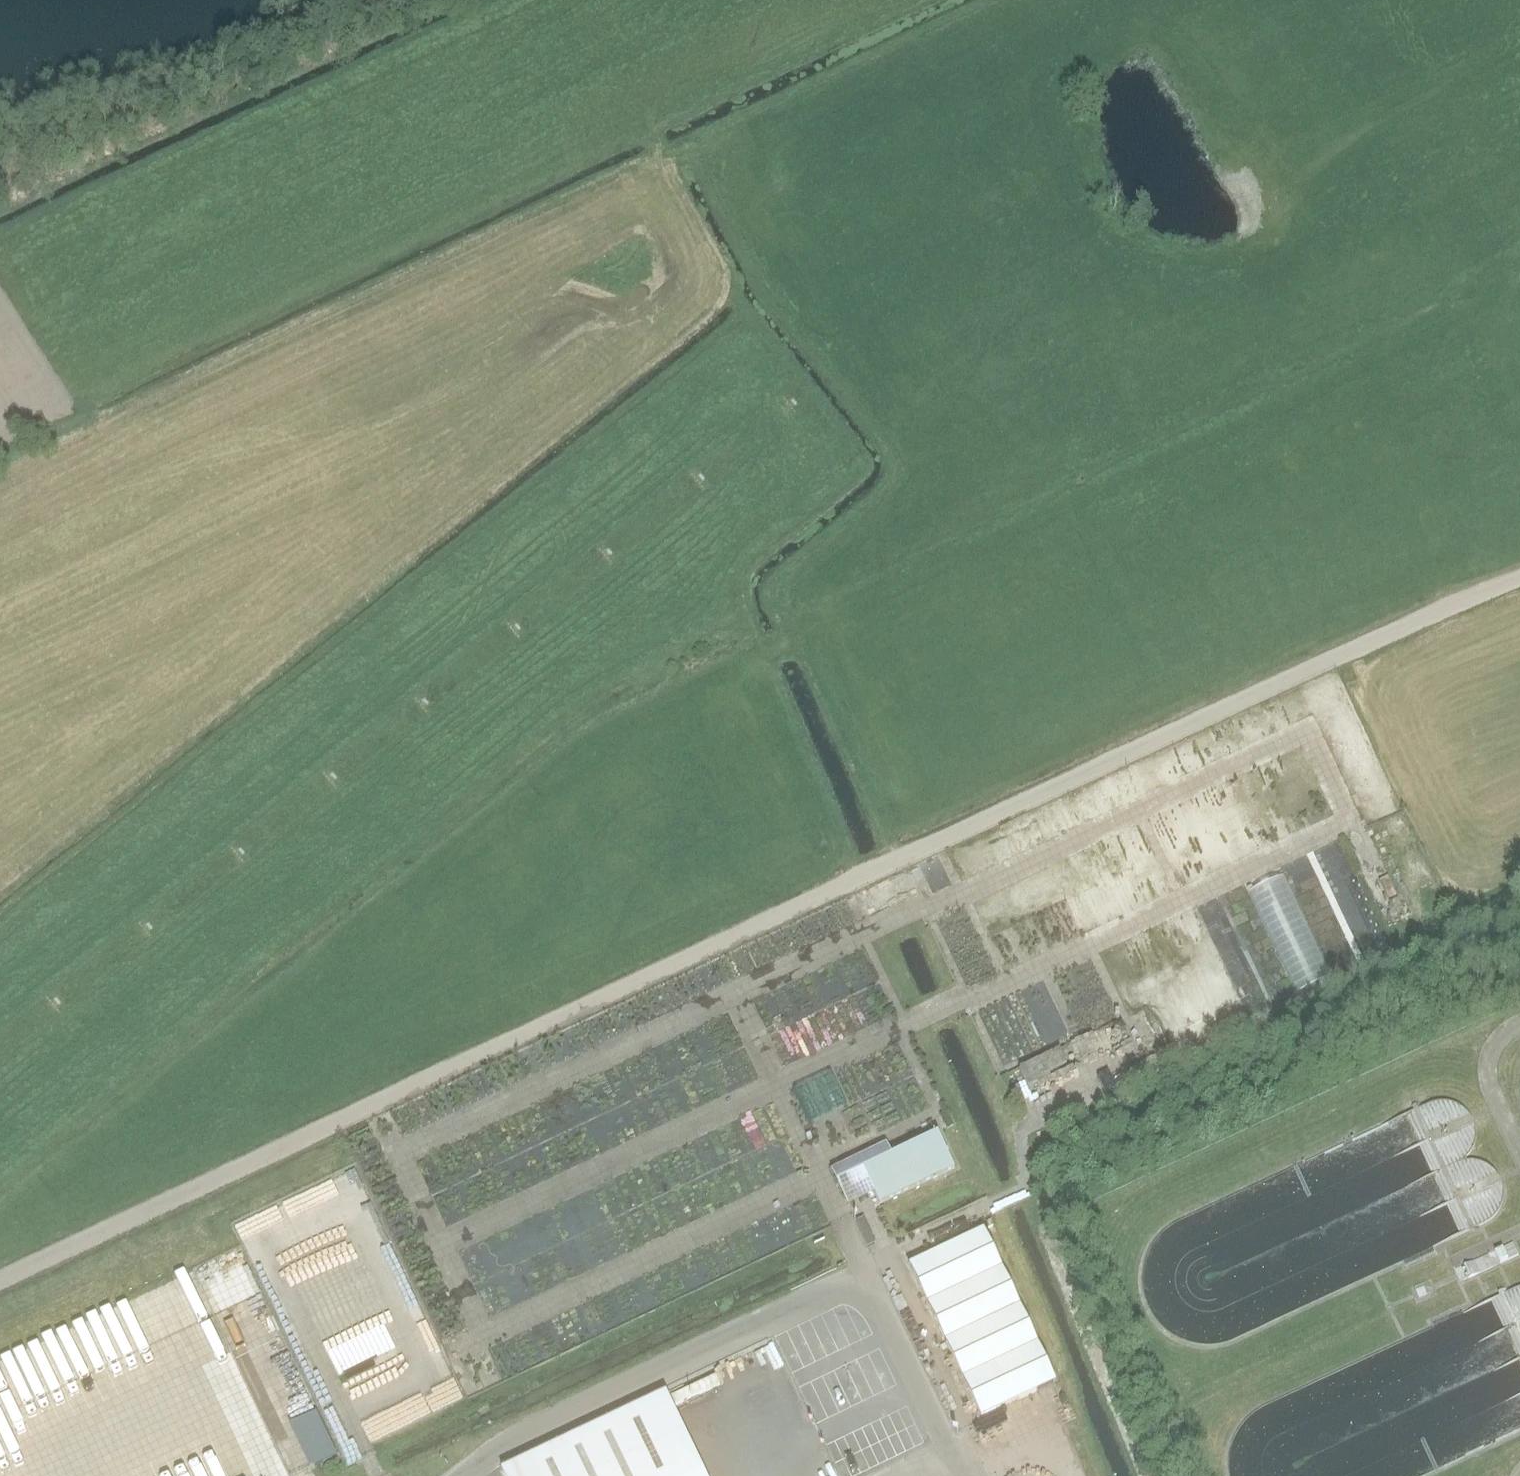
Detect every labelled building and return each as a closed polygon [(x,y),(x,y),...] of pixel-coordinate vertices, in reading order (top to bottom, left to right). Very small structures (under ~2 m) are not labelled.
[(864,1170),(881,1204),(954,1167),(938,1134),(864,1170)] [(362,1172),(239,1217),(259,1274),(266,1277),(335,1253),(340,1240),(341,1241),(341,1226),(352,1222),(354,1217),(342,1217),(342,1214),(329,1219),(325,1208),(340,1208),(341,1206),(349,1187),(352,1197),(352,1181),(361,1203),(352,1206),(355,1213),(361,1216),(377,1216),(360,1208),(363,1202),(361,1195),(366,1183),(362,1172)] [(983,1228),(908,1264),(981,1417),(1056,1381),(983,1228)] [(1513,1242),(1495,1250),(1500,1263),(1518,1254),(1513,1242)] [(217,1311),(234,1346),(280,1324),(263,1289),(217,1311)] [(256,1475),(296,1475),(282,1443),(293,1439),(268,1382),(251,1389),(252,1390),(225,1402),(256,1475)] [(322,1409),(294,1423),(316,1468),(344,1454),(322,1409)] [(502,1472),(504,1475),(642,1475),(614,1418),(502,1472)]
